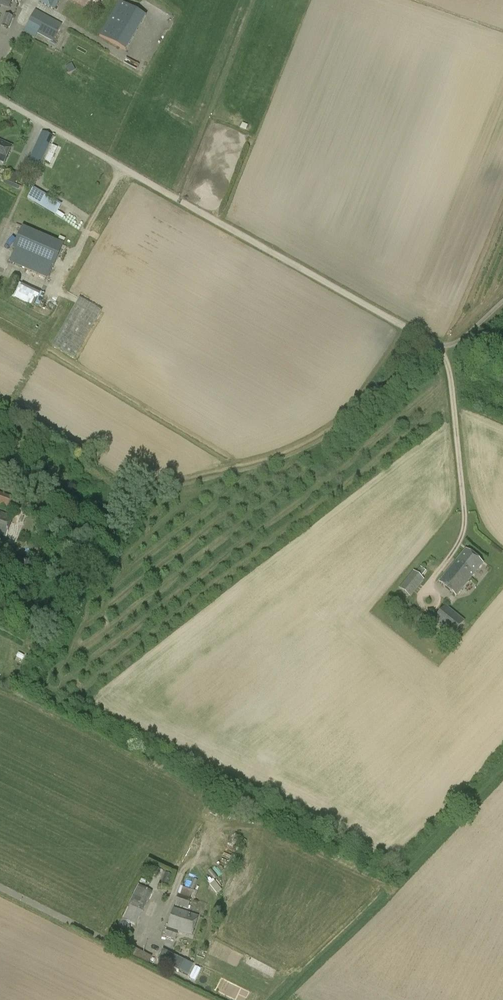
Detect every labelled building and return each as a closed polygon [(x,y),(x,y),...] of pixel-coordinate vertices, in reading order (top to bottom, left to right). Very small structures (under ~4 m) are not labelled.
[(40,3),(54,11),(59,0),(41,0),(40,3)] [(93,13),(100,0),(69,0),(93,13)] [(126,51),(146,16),(119,1),(99,36),(126,51)] [(62,25),(35,10),(26,28),(52,42),(62,25)] [(6,13),(2,25),(10,27),(13,15),(6,13)] [(71,64),(65,67),(68,73),(74,70),(71,64)] [(5,163),(12,147),(6,144),(5,146),(0,144),(0,161),(5,163)] [(48,150),(39,146),(36,144),(30,157),(41,163),(48,150)] [(38,192),(33,189),(27,199),(44,210),(49,202),(36,195),(38,192)] [(182,272),(189,252),(204,257),(235,230),(126,190),(119,209),(130,206),(131,210),(133,205),(141,213),(135,227),(120,232),(110,202),(57,348),(78,356),(79,354),(83,355),(78,340),(102,332),(97,327),(120,320),(141,302),(136,300),(144,297),(137,294),(161,287),(162,284),(155,282),(174,276),(176,270),(182,272)] [(12,250),(14,250),(9,262),(47,279),(52,267),(54,268),(64,245),(22,227),(12,250)] [(33,307),(40,293),(21,284),(15,298),(33,307)] [(32,388),(23,399),(31,406),(40,394),(32,388)] [(15,475),(11,487),(24,491),(28,479),(15,475)] [(16,511),(20,500),(0,493),(0,505),(16,511)] [(6,537),(13,518),(0,513),(0,535),(6,537)] [(456,596),(483,563),(466,550),(439,583),(456,596)] [(420,567),(416,573),(413,571),(399,589),(410,597),(424,580),(421,577),(426,571),(420,567)] [(452,637),(465,621),(445,605),(433,621),(452,637)] [(173,875),(165,872),(161,884),(168,887),(173,875)] [(217,896),(222,892),(213,881),(208,885),(217,896)] [(196,892),(180,886),(174,905),(188,909),(191,899),(194,900),(196,892)] [(128,921),(136,925),(147,902),(150,895),(136,889),(133,895),(122,919),(122,920),(127,923),(128,921)] [(198,916),(174,909),(165,936),(175,939),(177,932),(191,936),(198,916)] [(163,950),(157,961),(188,976),(193,965),(163,950)] [(146,953),(143,959),(151,962),(154,956),(146,953)]
